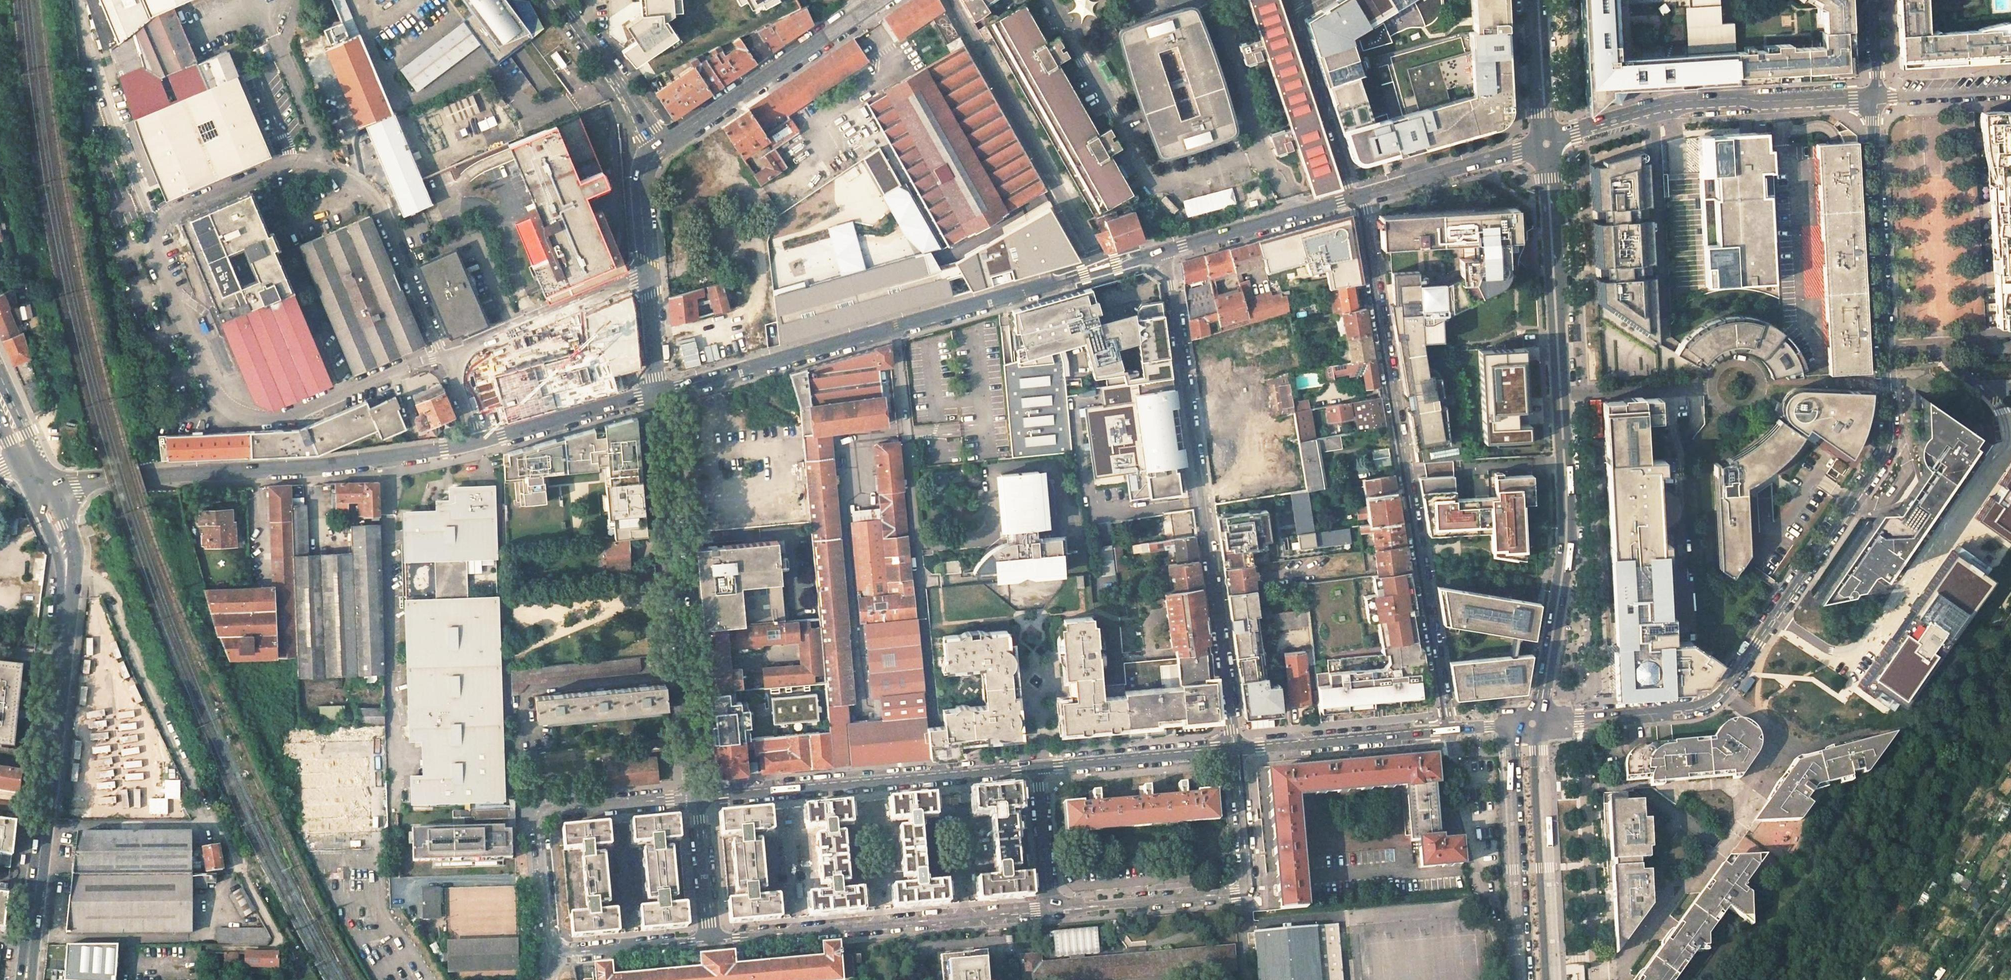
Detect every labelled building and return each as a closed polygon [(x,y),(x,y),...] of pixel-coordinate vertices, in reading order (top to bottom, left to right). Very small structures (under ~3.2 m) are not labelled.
[(135,123),(137,128),(139,137),(143,148),(145,151),(146,155),(166,201),(271,156),(227,50),(197,63),(174,6),(189,0),(96,0),(135,123)] [(476,10),(466,18),(484,42),(498,62),(531,37),(523,2),(521,0),(509,0),(508,1),(507,0),(468,0),(476,10)] [(642,14),(625,25),(635,41),(621,51),(634,66),(678,37),(666,20),(674,15),(674,13),(683,12),(682,0),(640,0),(642,14)] [(740,5),(747,1),(751,10),(762,4),(764,9),(780,0),(737,0),(740,5)] [(818,17),(844,0),(807,0),(818,17)] [(884,18),(899,40),(932,18),(944,10),(938,0),(911,0),(884,18)] [(969,14),(973,21),(990,11),(985,4),(991,0),(961,0),(969,14)] [(1277,0),(1248,0),(1250,8),(1261,39),(1256,41),(1253,39),(1241,43),(1239,46),(1245,65),(1248,66),(1256,64),(1257,61),(1262,59),(1260,54),(1265,52),(1285,111),(1291,129),(1286,131),(1283,130),(1272,133),(1270,136),(1276,155),(1279,157),(1286,155),(1287,152),(1292,150),(1290,144),(1295,143),(1313,195),(1340,188),(1277,0)] [(1304,19),(1327,86),(1357,76),(1362,74),(1351,42),(1359,40),(1362,50),(1392,41),(1390,37),(1409,28),(1422,28),(1428,26),(1434,22),(1438,18),(1441,12),(1442,6),(1442,0),(1337,0),(1312,15),(1304,19)] [(1474,32),(1506,30),(1505,0),(1473,0),(1474,32)] [(1593,111),(1617,91),(1736,84),(1736,80),(1734,47),(1733,23),(1720,23),(1719,0),(1692,0),(1692,7),(1686,8),(1687,53),(1617,56),(1613,0),(1584,0),(1593,111)] [(1818,2),(1816,5),(1823,8),(1825,43),(1734,47),(1736,80),(1766,78),(1827,75),(1855,73),(1850,0),(1814,0),(1818,2)] [(1899,66),(1902,66),(1925,65),(1996,61),(2009,60),(2010,61),(2010,29),(2008,29),(2007,23),(1977,27),(1977,31),(1927,32),(1926,0),(1894,0),(1899,66)] [(991,37),(1094,216),(1114,204),(1133,193),(1110,154),(1121,148),(1110,127),(1099,134),(1098,134),(1065,75),(1058,63),(1069,57),(1058,37),(1046,43),(1042,35),(1024,3),(1011,11),(986,25),(978,30),(981,35),(984,41),(991,37)] [(1118,26),(1155,155),(1237,132),(1201,3),(1118,26)] [(801,8),(777,19),(770,22),(785,43),(813,24),(806,5),(801,8)] [(991,13),(984,17),(982,19),(982,22),(983,23),(984,24),(985,25),(986,25),(1011,11),(1010,10),(1010,9),(1009,9),(1007,8),(996,14),(996,13),(995,12),(994,12),(992,12),(991,13)] [(944,10),(932,18),(947,45),(959,37),(944,10)] [(466,18),(402,65),(420,90),(484,42),(466,18)] [(343,20),(323,28),(330,45),(350,36),(343,20)] [(756,35),(743,43),(756,62),(785,43),(770,22),(753,30),(756,35)] [(1470,53),(1440,61),(1410,69),(1421,110),(1388,118),(1391,129),(1397,150),(1420,144),(1421,149),(1456,139),(1489,129),(1488,124),(1506,119),(1502,101),(1510,101),(1506,30),(1474,32),(1470,32),(1470,53)] [(330,45),(325,48),(360,128),(365,126),(394,112),(379,78),(359,32),(350,36),(330,45)] [(739,37),(733,40),(738,47),(743,43),(739,37)] [(959,37),(947,45),(951,53),(964,45),(959,37)] [(853,39),(749,109),(769,139),(773,148),(799,132),(787,115),(867,61),(853,39)] [(711,55),(705,59),(722,85),(756,62),(743,43),(738,47),(725,56),(718,46),(710,50),(708,50),(711,55)] [(951,53),(865,102),(887,142),(916,193),(946,246),(1042,191),(1046,189),(964,45),(951,53)] [(693,67),(711,92),(722,85),(705,59),(702,54),(688,60),(693,67)] [(681,63),(665,71),(668,75),(684,68),(681,63)] [(693,67),(655,93),(672,118),(711,92),(693,67)] [(1349,150),(1353,163),(1354,164),(1353,164),(1355,166),(1357,166),(1359,166),(1384,159),(1398,155),(1397,150),(1391,129),(1388,118),(1372,119),(1357,76),(1327,86),(1348,150),(1349,150)] [(443,119),(472,107),(467,95),(438,107),(443,119)] [(506,106),(501,96),(496,99),(500,108),(501,108),(506,106)] [(749,109),(722,127),(740,154),(742,157),(769,139),(749,109)] [(394,112),(365,126),(403,216),(433,204),(422,178),(394,112)] [(1987,149),(1989,184),(2010,182),(2010,112),(1981,113),(1982,132),(1986,131),(1987,143),(1987,149)] [(578,115),(509,144),(515,160),(521,176),(524,183),(537,215),(530,217),(541,244),(547,259),(531,265),(542,291),(544,294),(614,264),(585,195),(608,185),(578,115)] [(493,116),(478,123),(482,130),(497,124),(493,116)] [(1858,168),(1857,136),(1848,128),(1840,129),(1843,136),(1843,141),(1817,143),(1818,158),(1820,157),(1822,183),(1819,183),(1821,224),(1821,239),(1825,239),(1826,265),(1823,265),(1825,320),(1828,320),(1829,346),(1826,346),(1828,375),(1870,372),(1868,333),(1863,250),(1858,168)] [(465,129),(454,133),(457,138),(467,134),(465,129)] [(1706,283),(1779,279),(1775,192),(1768,192),(1766,170),(1777,169),(1775,129),(1698,132),(1706,283)] [(768,166),(754,175),(756,179),(760,184),(786,167),(773,148),(762,157),(768,166)] [(1645,148),(1589,164),(1592,208),(1601,208),(1601,210),(1597,210),(1597,220),(1602,220),(1602,222),(1592,222),(1595,266),(1604,265),(1604,267),(1600,267),(1601,277),(1605,277),(1605,279),(1596,279),(1597,302),(1657,342),(1653,276),(1640,277),(1639,263),(1652,263),(1649,219),(1637,219),(1636,206),(1649,205),(1645,148)] [(524,183),(521,176),(514,179),(517,186),(524,183)] [(1993,254),(2010,253),(2010,182),(1989,184),(1991,216),(1993,254)] [(1232,188),(1184,201),(1188,217),(1237,204),(1232,188)] [(259,189),(180,222),(192,250),(215,306),(210,308),(220,333),(226,331),(256,401),(272,408),(339,380),(259,189)] [(1133,193),(1114,204),(1115,206),(1116,206),(1118,206),(1124,203),(1126,204),(1129,204),(1137,200),(1133,193)] [(1079,260),(1047,203),(936,271),(925,252),(777,294),(789,341),(1067,264),(1079,260)] [(1517,208),(1472,211),(1470,211),(1379,216),(1379,220),(1376,220),(1377,226),(1380,226),(1381,248),(1462,243),(1504,241),(1519,240),(1517,208)] [(1142,240),(1132,211),(1106,220),(1109,228),(1095,234),(1105,253),(1116,250),(1116,249),(1142,240)] [(370,216),(300,245),(354,373),(424,344),(370,216)] [(1336,219),(1301,229),(1286,233),(1295,264),(1305,261),(1309,274),(1326,270),(1329,289),(1331,289),(1337,288),(1352,285),(1359,284),(1358,277),(1357,271),(1359,270),(1355,248),(1352,231),(1345,232),(1344,230),(1342,227),(1340,226),(1338,226),(1336,219)] [(1266,273),(1295,264),(1286,233),(1257,241),(1264,264),(1266,273)] [(1257,241),(1229,249),(1235,270),(1235,272),(1239,271),(1264,264),(1257,241)] [(1442,316),(1494,290),(1495,290),(1499,286),(1501,284),(1504,280),(1506,275),(1508,270),(1508,265),(1508,258),(1508,256),(1505,256),(1504,250),(1504,241),(1462,243),(1463,259),(1459,259),(1459,276),(1427,291),(1419,292),(1421,342),(1443,341),(1442,316)] [(489,325),(472,286),(469,287),(464,275),(467,274),(466,273),(461,275),(459,270),(464,268),(464,267),(456,249),(418,264),(447,334),(449,332),(452,338),(462,334),(463,336),(489,325)] [(1229,249),(1204,256),(1209,277),(1213,276),(1218,275),(1235,270),(1229,249)] [(1996,327),(2010,326),(2010,253),(1993,254),(1994,287),(1996,327)] [(1204,256),(1181,263),(1184,284),(1209,277),(1204,256)] [(479,268),(476,263),(467,267),(469,272),(479,268)] [(467,267),(467,266),(464,267),(464,268),(466,273),(467,274),(472,286),(476,294),(478,293),(469,272),(467,267)] [(1442,394),(1439,375),(1439,374),(1437,372),(1436,370),(1434,368),(1430,366),(1426,366),(1425,367),(1421,342),(1419,292),(1418,273),(1392,274),(1393,306),(1390,306),(1404,392),(1412,391),(1415,408),(1407,410),(1414,449),(1421,448),(1423,460),(1463,458),(1461,439),(1460,434),(1449,436),(1443,404),(1436,405),(1434,396),(1442,395),(1442,394)] [(472,286),(467,274),(464,275),(469,287),(472,286)] [(1209,277),(1184,284),(1189,319),(1217,311),(1214,299),(1212,290),(1209,277)] [(1242,283),(1239,283),(1245,304),(1253,301),(1248,281),(1242,283)] [(721,282),(707,286),(714,313),(729,308),(721,282)] [(1219,298),(1214,299),(1217,311),(1219,319),(1221,331),(1250,323),(1245,304),(1239,283),(1236,285),(1236,287),(1232,288),(1234,293),(1219,298)] [(1352,285),(1337,288),(1338,291),(1342,313),(1357,310),(1353,289),(1352,285)] [(1065,392),(1062,361),(1059,349),(1083,342),(1094,378),(1105,376),(1107,386),(1172,377),(1166,337),(1163,314),(1161,302),(1141,304),(1136,310),(1137,317),(1134,318),(1134,311),(1097,321),(1095,313),(1099,311),(1096,300),(1094,300),(1091,288),(1070,294),(1013,310),(1014,331),(1018,331),(1022,345),(1016,346),(1017,360),(1004,365),(1012,458),(1072,452),(1065,392)] [(9,308),(6,301),(14,298),(13,290),(0,295),(0,312),(9,308)] [(695,290),(669,297),(671,325),(697,318),(698,318),(695,290)] [(1281,294),(1282,298),(1285,313),(1289,312),(1286,297),(1289,296),(1288,292),(1281,293),(1281,294)] [(1253,301),(1245,304),(1250,323),(1264,319),(1270,317),(1285,313),(1282,298),(1281,294),(1253,301)] [(587,350),(495,377),(508,422),(618,391),(614,378),(640,370),(633,295),(585,316),(587,350)] [(1289,296),(1286,297),(1289,312),(1291,321),(1293,321),(1296,320),(1292,296),(1289,296)] [(16,304),(9,308),(0,312),(0,332),(4,341),(23,333),(16,304)] [(1357,310),(1342,313),(1346,337),(1347,337),(1369,333),(1365,308),(1357,310)] [(1217,311),(1189,319),(1192,340),(1210,334),(1208,322),(1219,319),(1217,311)] [(1676,350),(1675,353),(1692,362),(1693,360),(1695,361),(1696,359),(1708,366),(1713,360),(1719,356),(1726,353),(1733,352),(1732,350),(1739,350),(1747,351),(1746,353),(1753,356),(1759,360),(1764,365),(1768,371),(1771,378),(1784,374),(1799,370),(1805,368),(1804,365),(1803,362),(1801,356),(1797,349),(1792,352),(1788,346),(1781,338),(1785,334),(1784,333),(1781,331),(1769,324),(1762,320),(1750,317),(1740,316),(1730,316),(1720,318),(1711,321),(1702,325),(1694,330),(1686,337),(1676,350)] [(29,362),(23,333),(4,341),(14,364),(29,362)] [(1369,333),(1347,337),(1348,341),(1349,349),(1351,362),(1373,359),(1369,333)] [(1508,349),(1522,348),(1523,348),(1522,336),(1517,337),(1517,339),(1508,339),(1508,349)] [(880,347),(789,373),(800,408),(802,435),(830,431),(886,424),(879,367),(891,365),(889,345),(880,347)] [(1349,349),(1340,350),(1341,356),(1342,364),(1347,363),(1351,362),(1349,349)] [(1524,349),(1479,351),(1484,442),(1495,442),(1496,445),(1528,443),(1527,440),(1530,440),(1528,424),(1517,424),(1516,411),(1529,410),(1524,349)] [(1589,351),(1588,379),(1600,379),(1600,351),(1589,351)] [(1341,356),(1330,357),(1331,366),(1342,364),(1341,356)] [(1351,362),(1347,363),(1349,373),(1349,374),(1363,372),(1365,385),(1378,383),(1373,359),(1351,362)] [(1693,360),(1692,362),(1705,370),(1708,366),(1696,359),(1695,361),(1693,360)] [(45,411),(29,362),(14,364),(36,415),(45,411)] [(1342,364),(1331,366),(1333,377),(1349,373),(1347,363),(1342,364)] [(1331,366),(1323,367),(1326,381),(1334,380),(1333,377),(1331,366)] [(1697,372),(1687,372),(1687,381),(1698,380),(1697,372)] [(1279,375),(1274,377),(1281,416),(1294,412),(1293,404),(1288,373),(1279,375)] [(1094,478),(1127,473),(1131,500),(1180,493),(1177,470),(1174,470),(1174,465),(1184,464),(1181,445),(1174,392),(1173,383),(1172,377),(1107,386),(1100,387),(1102,406),(1084,409),(1089,443),(1090,451),(1093,471),(1094,478)] [(440,384),(412,395),(420,414),(415,416),(415,418),(418,426),(420,427),(425,425),(426,426),(454,415),(440,384)] [(1871,392),(1799,388),(1789,394),(1785,402),(1786,413),(1780,420),(1805,437),(1808,434),(1851,449),(1854,443),(1858,445),(1862,434),(1867,416),(1870,405),(1871,392)] [(1866,518),(1815,599),(1849,593),(1852,588),(1859,586),(1871,575),(1875,572),(1883,577),(1913,533),(1974,444),(1970,441),(1975,433),(1916,390),(1918,416),(1914,425),(1912,436),(1915,444),(1921,451),(1925,482),(1906,508),(1894,509),(1886,520),(1866,518)] [(1455,392),(1450,393),(1450,397),(1447,398),(1448,403),(1456,402),(1455,392)] [(1216,393),(1198,397),(1207,438),(1225,434),(1216,393)] [(1442,395),(1434,396),(1436,405),(1443,404),(1448,403),(1447,398),(1450,397),(1450,393),(1442,394),(1442,395)] [(369,407),(367,401),(306,426),(318,454),(377,429),(381,438),(406,427),(397,407),(399,406),(395,396),(369,407)] [(1380,398),(1367,400),(1327,406),(1330,421),(1352,417),(1352,411),(1356,411),(1360,432),(1385,427),(1382,408),(1380,398)] [(1605,444),(1606,462),(1646,460),(1644,423),(1661,422),(1659,399),(1602,402),(1603,417),(1605,444)] [(1308,401),(1293,404),(1294,412),(1309,409),(1310,409),(1308,401)] [(1309,409),(1294,412),(1299,438),(1299,442),(1315,439),(1310,409),(1309,409)] [(509,452),(503,453),(504,476),(514,475),(517,500),(520,500),(521,503),(532,502),(532,499),(546,497),(544,472),(559,471),(559,467),(566,467),(567,470),(568,470),(568,466),(580,465),(581,469),(598,468),(598,463),(608,462),(610,482),(605,482),(608,517),(616,517),(617,523),(613,524),(615,537),(628,535),(647,534),(642,479),(638,479),(636,464),(641,464),(637,422),(633,423),(632,417),(604,425),(605,430),(594,430),(594,428),(556,438),(509,452)] [(1745,486),(1759,478),(1761,477),(1773,469),(1784,460),(1796,448),(1805,437),(1780,420),(1768,432),(1752,445),(1738,454),(1728,459),(1729,461),(1715,463),(1721,568),(1733,575),(1738,567),(1738,568),(1740,566),(1749,551),(1745,486)] [(317,454),(318,454),(306,426),(299,429),(284,429),(250,431),(250,432),(253,457),(317,454)] [(805,461),(806,482),(808,501),(810,522),(812,539),(840,538),(830,431),(802,435),(803,451),(805,461)] [(250,432),(158,436),(161,461),(169,461),(253,457),(250,432)] [(1315,439),(1299,442),(1304,471),(1319,469),(1316,451),(1341,447),(1339,435),(1315,439)] [(877,444),(874,446),(879,493),(903,491),(901,469),(899,442),(877,444)] [(1388,448),(1371,451),(1373,460),(1390,456),(1388,448)] [(1390,456),(1373,460),(1374,468),(1391,466),(1390,456)] [(1426,477),(1419,478),(1427,530),(1441,529),(1441,533),(1456,532),(1456,528),(1490,526),(1490,532),(1491,548),(1499,549),(1499,555),(1523,559),(1521,527),(1516,527),(1515,504),(1520,504),(1533,503),(1531,475),(1494,477),(1495,494),(1496,494),(1496,497),(1455,499),(1453,460),(1423,462),(1426,477)] [(598,463),(598,468),(604,467),(605,482),(610,482),(608,462),(598,463)] [(1974,517),(2006,541),(2010,535),(2010,465),(1974,517)] [(1319,469),(1304,471),(1307,489),(1322,486),(1339,483),(1338,481),(1334,481),(1333,477),(1324,479),(1325,482),(1321,482),(1319,469)] [(992,577),(1066,571),(1063,536),(1044,538),(1038,471),(1001,474),(1007,543),(999,546),(993,549),(987,554),(982,559),(977,565),(973,572),(991,570),(992,577)] [(1393,475),(1365,479),(1367,497),(1396,494),(1393,475)] [(378,482),(335,483),(336,510),(348,510),(348,501),(358,501),(358,516),(379,516),(378,482)] [(269,486),(267,486),(267,490),(269,490),(271,520),(272,520),(291,519),(291,505),(290,499),(290,490),(290,485),(269,486)] [(413,802),(504,800),(495,488),(454,488),(454,513),(405,514),(411,738),(437,738),(438,776),(412,776),(413,802)] [(1307,489),(1294,491),(1297,506),(1310,504),(1307,492),(1307,489)] [(903,491),(879,493),(882,520),(883,537),(908,535),(903,491)] [(1396,494),(1367,497),(1368,506),(1369,516),(1370,524),(1400,520),(1396,494)] [(304,504),(291,505),(291,519),(293,556),(307,555),(305,504),(304,504)] [(1300,533),(1314,531),(1310,504),(1297,506),(1296,506),(1298,523),(1283,525),(1285,535),(1300,533)] [(1368,506),(1356,507),(1357,518),(1369,516),(1368,506)] [(232,509),(199,510),(199,523),(207,523),(207,534),(200,535),(200,545),(201,546),(233,544),(232,521),(234,521),(235,519),(235,512),(233,510),(232,510),(232,509)] [(1250,550),(1262,549),(1261,541),(1270,540),(1266,509),(1216,516),(1220,542),(1223,568),(1255,564),(1269,562),(1267,553),(1251,555),(1250,550)] [(1190,511),(1170,514),(1174,539),(1194,536),(1192,523),(1190,511)] [(291,519),(272,520),(274,586),(277,657),(297,657),(293,556),(291,519)] [(882,520),(851,523),(857,591),(888,588),(883,537),(882,520)] [(1400,520),(1370,524),(1374,549),(1405,545),(1400,520)] [(307,555),(293,556),(297,657),(298,677),(384,673),(379,524),(351,526),(353,553),(307,555)] [(1359,525),(1350,527),(1352,537),(1360,536),(1359,525)] [(1441,529),(1427,530),(1428,535),(1490,532),(1490,526),(1456,528),(1456,532),(1441,533),(1441,529)] [(615,537),(606,538),(606,543),(629,541),(628,535),(615,537)] [(865,622),(916,617),(910,557),(908,535),(883,537),(888,588),(857,591),(860,623),(865,622)] [(1194,536),(1174,539),(1175,543),(1177,563),(1197,560),(1194,539),(1194,536)] [(606,538),(597,539),(598,549),(606,548),(606,543),(606,538)] [(812,541),(817,592),(819,619),(820,626),(848,623),(840,538),(812,539),(812,541)] [(1174,539),(1140,543),(1142,551),(1169,547),(1172,543),(1175,543),(1174,539)] [(629,541),(606,543),(606,548),(607,568),(612,568),(630,566),(629,541)] [(777,541),(696,549),(703,629),(785,622),(777,541)] [(1098,545),(1101,576),(1115,574),(1113,544),(1098,545)] [(1405,545),(1374,549),(1377,574),(1409,570),(1405,545)] [(1121,546),(1113,547),(1116,571),(1123,570),(1121,546)] [(1989,579),(1952,552),(1928,586),(1932,589),(1914,614),(1923,621),(1912,636),(1902,629),(1860,688),(1892,710),(1899,700),(1903,703),(1989,579)] [(46,558),(34,557),(32,581),(43,583),(46,558)] [(960,560),(942,561),(943,574),(961,572),(960,560)] [(1167,564),(1167,565),(1171,591),(1201,586),(1197,560),(1177,563),(1167,564)] [(1255,564),(1223,568),(1224,571),(1224,576),(1229,576),(1230,585),(1226,585),(1227,593),(1241,591),(1255,589),(1254,578),(1253,571),(1256,571),(1255,564)] [(1416,613),(1409,570),(1377,574),(1372,575),(1375,593),(1363,595),(1368,621),(1377,620),(1383,653),(1323,658),(1324,672),(1315,673),(1319,710),(1431,700),(1429,692),(1423,654),(1422,648),(1418,648),(1413,613),(1416,613)] [(40,608),(43,587),(43,583),(34,581),(33,586),(32,607),(40,608)] [(204,590),(218,634),(220,634),(230,659),(277,657),(274,586),(248,587),(204,590)] [(1209,649),(1204,616),(1205,616),(1201,586),(1171,591),(1164,592),(1168,621),(1172,647),(1176,647),(1176,654),(1210,651),(1209,649)] [(1443,623),(1477,629),(1477,630),(1498,634),(1498,632),(1512,635),(1512,633),(1517,633),(1517,635),(1524,637),(1530,601),(1442,587),(1439,604),(1443,623)] [(1268,675),(1264,651),(1263,651),(1256,597),(1228,601),(1230,619),(1234,618),(1235,622),(1231,622),(1244,717),(1281,713),(1278,682),(1271,683),(1265,684),(1264,676),(1268,675)] [(1308,610),(1271,614),(1273,630),(1310,626),(1308,610)] [(874,698),(877,720),(926,716),(916,617),(865,622),(871,698),(874,698)] [(1091,617),(1061,620),(1062,627),(1058,628),(1060,649),(1063,649),(1064,663),(1061,663),(1063,677),(1070,677),(1072,699),(1059,701),(1061,730),(1075,729),(1079,730),(1084,730),(1089,728),(1126,725),(1123,684),(1100,685),(1095,624),(1092,625),(1091,617)] [(820,626),(819,619),(799,621),(801,640),(802,649),(804,664),(806,684),(825,682),(820,626)] [(785,622),(723,627),(724,646),(763,643),(801,640),(799,621),(785,622)] [(847,723),(850,723),(848,703),(855,702),(848,623),(820,626),(825,682),(828,714),(830,731),(833,766),(850,764),(847,723)] [(709,693),(729,691),(727,671),(725,652),(724,646),(723,627),(703,629),(705,656),(709,693)] [(979,673),(982,698),(985,698),(985,706),(971,707),(967,704),(963,703),(961,703),(958,704),(956,705),(952,709),(941,710),(943,726),(939,726),(935,727),(927,727),(930,757),(938,756),(965,754),(963,753),(961,750),(960,740),(1019,734),(1018,724),(1019,719),(1019,715),(1018,712),(1017,710),(1015,697),(1013,697),(1010,669),(1012,669),(1012,666),(1014,662),(1014,658),(1012,653),(1011,650),(1010,646),(1008,646),(1006,630),(985,632),(981,630),(978,629),(976,628),(971,628),(966,631),(962,634),(943,636),(946,671),(981,667),(982,673),(979,673)] [(1524,637),(1517,635),(1513,656),(1519,657),(1524,637)] [(763,652),(763,643),(724,646),(725,655),(763,652)] [(1154,674),(1212,669),(1210,651),(1176,654),(1177,660),(1153,662),(1152,662),(1154,674)] [(1305,651),(1284,653),(1289,705),(1310,703),(1305,651)] [(654,655),(655,664),(663,663),(663,655),(654,655)] [(1468,659),(1468,661),(1453,663),(1456,693),(1514,688),(1519,657),(1513,656),(1509,655),(1468,659)] [(640,657),(511,670),(512,694),(518,695),(528,683),(636,672),(641,667),(640,657)] [(1140,663),(1123,664),(1125,683),(1123,684),(1126,725),(1164,721),(1217,717),(1216,711),(1214,677),(1213,678),(1212,669),(1154,674),(1152,662),(1141,663),(1140,663)] [(806,684),(804,664),(764,668),(766,688),(806,684)] [(10,746),(11,732),(14,733),(16,715),(12,715),(13,703),(17,703),(20,671),(11,670),(0,669),(0,745),(10,746)] [(743,690),(741,670),(727,671),(729,691),(743,690)] [(1749,677),(1745,683),(1750,687),(1755,680),(1749,677)] [(828,714),(825,682),(806,684),(776,687),(778,700),(806,698),(806,703),(816,702),(817,705),(816,705),(817,714),(818,714),(818,717),(823,717),(823,715),(828,714)] [(1750,687),(1745,683),(1740,690),(1746,693),(1750,687)] [(665,684),(622,688),(624,711),(668,707),(665,684)] [(622,688),(579,692),(581,715),(624,711),(622,688)] [(579,692),(535,696),(537,719),(552,718),(581,715),(579,692)] [(127,694),(96,694),(97,724),(127,724),(127,694)] [(743,696),(727,699),(730,717),(733,740),(744,739),(750,739),(748,724),(746,711),(752,710),(750,696),(743,696)] [(727,699),(710,701),(711,720),(730,717),(727,699)] [(344,718),(344,705),(320,705),(320,719),(344,718)] [(385,707),(357,708),(357,726),(384,725),(385,725),(385,707)] [(758,723),(756,709),(752,710),(746,711),(748,724),(758,723)] [(758,723),(748,724),(750,739),(753,738),(791,735),(830,731),(828,714),(823,715),(823,717),(818,717),(758,723)] [(850,723),(847,723),(850,764),(901,760),(930,757),(927,727),(926,716),(877,720),(850,723)] [(1713,737),(1713,742),(1694,744),(1694,740),(1673,742),(1673,746),(1659,747),(1659,744),(1642,745),(1634,748),(1628,754),(1625,759),(1624,765),(1625,782),(1649,779),(1650,787),(1662,786),(1662,782),(1742,775),(1758,751),(1759,745),(1758,737),(1756,731),(1750,724),(1742,721),(1735,720),(1728,722),(1722,725),(1718,730),(1713,737)] [(1164,721),(1126,725),(1127,738),(1165,734),(1164,721)] [(357,726),(343,726),(343,740),(384,739),(384,725),(357,726)] [(343,726),(302,728),(302,741),(343,740),(343,726)] [(300,727),(288,728),(288,729),(288,742),(302,741),(302,728),(300,727)] [(830,731),(791,735),(792,751),(794,769),(833,766),(830,731)] [(1805,800),(1816,786),(1867,772),(1896,732),(1818,754),(1819,756),(1796,762),(1752,822),(1799,821),(1811,805),(1805,800)] [(791,735),(753,738),(754,747),(755,754),(761,753),(775,752),(792,751),(791,735)] [(159,736),(83,736),(83,782),(159,782),(159,736)] [(750,739),(744,739),(745,748),(754,747),(753,738),(750,739)] [(733,740),(713,742),(717,776),(748,773),(757,772),(756,762),(747,763),(746,759),(749,759),(749,752),(746,752),(745,748),(744,739),(733,740)] [(792,751),(775,752),(777,771),(794,769),(792,751)] [(775,752),(761,753),(762,772),(777,771),(775,752)] [(655,756),(607,761),(609,782),(604,783),(605,786),(609,786),(610,786),(616,786),(657,782),(655,756)] [(368,757),(341,758),(341,772),(369,771),(368,757)] [(1325,767),(1268,772),(1271,811),(1270,812),(1271,819),(1272,819),(1275,849),(1273,849),(1274,856),(1276,856),(1278,874),(1278,886),(1277,886),(1277,894),(1279,894),(1281,909),(1306,906),(1296,795),(1400,786),(1406,785),(1411,841),(1418,841),(1421,867),(1461,864),(1459,841),(1439,842),(1438,838),(1436,839),(1435,823),(1437,823),(1436,816),(1435,816),(1432,783),(1436,783),(1434,757),(1378,762),(1370,761),(1370,763),(1332,766),(1325,765),(1325,767)] [(341,758),(300,760),(300,773),(341,772),(341,758)] [(176,767),(166,772),(182,803),(192,797),(176,767)] [(19,794),(22,773),(0,769),(0,791),(19,794)] [(369,771),(341,772),(342,786),(369,785),(369,771)] [(341,772),(300,773),(301,787),(342,786),(341,772)] [(1019,787),(973,791),(975,813),(994,812),(994,821),(993,821),(997,867),(999,867),(999,876),(977,878),(979,901),(988,900),(989,898),(996,898),(997,899),(1015,898),(1015,896),(1023,895),(1024,897),(1034,896),(1031,874),(1031,873),(1009,876),(1008,868),(1019,868),(1019,859),(1017,858),(1017,851),(1018,850),(1016,834),(1015,833),(1014,827),(1015,825),(1015,817),(1004,818),(1003,811),(1021,809),(1019,787)] [(1083,801),(1063,803),(1066,833),(1219,819),(1217,789),(1197,791),(1197,794),(1164,797),(1116,802),(1084,805),(1083,801)] [(960,794),(961,803),(969,803),(970,803),(969,793),(960,794)] [(935,794),(889,798),(890,811),(891,821),(909,819),(910,826),(899,827),(899,836),(901,837),(901,843),(900,844),(902,861),(903,862),(903,868),(903,869),(903,878),(914,877),(915,884),(892,886),(894,908),(903,908),(904,906),(912,906),(913,907),(930,905),(931,904),(939,903),(940,904),(949,904),(947,881),(924,883),(924,873),(926,873),(921,828),(919,828),(918,818),(937,817),(935,794)] [(1618,939),(1624,943),(1651,906),(1649,871),(1640,872),(1639,859),(1648,858),(1648,848),(1650,848),(1649,820),(1642,820),(1641,801),(1611,803),(1618,939)] [(850,802),(805,806),(807,828),(825,827),(826,834),(816,835),(817,844),(818,845),(819,850),(818,852),(819,868),(820,870),(821,875),(820,877),(821,885),(830,884),(830,886),(831,892),(808,893),(810,916),(819,915),(820,914),(828,913),(829,914),(846,913),(847,911),(855,910),(856,912),(865,911),(863,889),(840,891),(839,883),(849,883),(848,874),(847,873),(846,867),(847,865),(846,849),(845,848),(844,842),(845,841),(844,832),(835,833),(834,826),(853,824),(850,802)] [(370,803),(342,804),(343,818),(370,817),(370,803)] [(342,804),(302,805),(302,819),(343,818),(342,804)] [(771,809),(720,813),(722,836),(740,834),(741,842),(732,842),(732,843),(736,892),(737,892),(746,892),(746,899),(728,901),(730,922),(730,923),(780,919),(778,897),(778,896),(759,898),(759,890),(764,890),(765,889),(760,841),(759,840),(754,841),(753,833),(773,831),(771,809)] [(370,817),(343,818),(343,832),(371,831),(370,817)] [(678,817),(632,821),(633,837),(634,844),(650,842),(651,850),(644,851),(643,851),(647,900),(648,900),(656,900),(656,907),(639,908),(641,931),(687,927),(688,926),(686,904),(667,906),(666,899),(675,898),(676,897),(672,849),(671,848),(662,849),(661,842),(680,840),(678,817)] [(343,818),(302,819),(302,833),(343,832),(343,818)] [(0,821),(0,854),(12,855),(16,823),(0,821)] [(608,824),(562,828),(564,849),(565,850),(580,849),(580,856),(580,857),(584,906),(585,907),(585,914),(570,916),(572,937),(618,933),(616,911),(602,912),(602,905),(608,904),(609,903),(604,855),(604,854),(597,855),(597,847),(610,846),(610,839),(608,824)] [(412,829),(413,860),(513,856),(512,825),(412,829)] [(191,833),(77,833),(72,875),(192,874),(191,847),(191,833)] [(219,845),(203,848),(207,873),(223,870),(219,845)] [(1636,979),(1674,979),(1695,951),(1707,950),(1707,935),(1727,907),(1751,925),(1750,893),(1742,887),(1765,855),(1727,857),(1675,927),(1638,978),(1636,979)] [(192,874),(72,875),(66,932),(192,932),(192,874)] [(216,874),(194,874),(195,888),(207,888),(207,884),(216,883),(216,874)] [(435,888),(422,889),(423,919),(436,918),(435,888)] [(1254,932),(1254,933),(1258,979),(1343,979),(1337,925),(1316,927),(1316,926),(1254,932)] [(269,944),(268,928),(217,929),(217,945),(269,944)] [(519,975),(518,938),(446,940),(447,973),(457,973),(457,977),(519,975)] [(583,979),(816,979),(854,976),(854,968),(852,955),(839,956),(838,943),(824,945),(825,958),(742,965),(733,966),(732,953),(701,956),(702,969),(693,969),(611,977),(610,964),(596,965),(597,978),(583,979)] [(118,945),(64,945),(62,960),(117,960),(118,945)] [(1020,956),(1022,979),(1115,979),(1235,969),(1233,946),(1147,953),(1127,955),(1040,963),(1039,954),(1020,956)] [(940,954),(942,979),(990,979),(987,950),(940,954)] [(238,953),(225,953),(225,967),(238,967),(238,953)] [(277,953),(246,953),(245,966),(278,967),(278,953),(277,953)]
